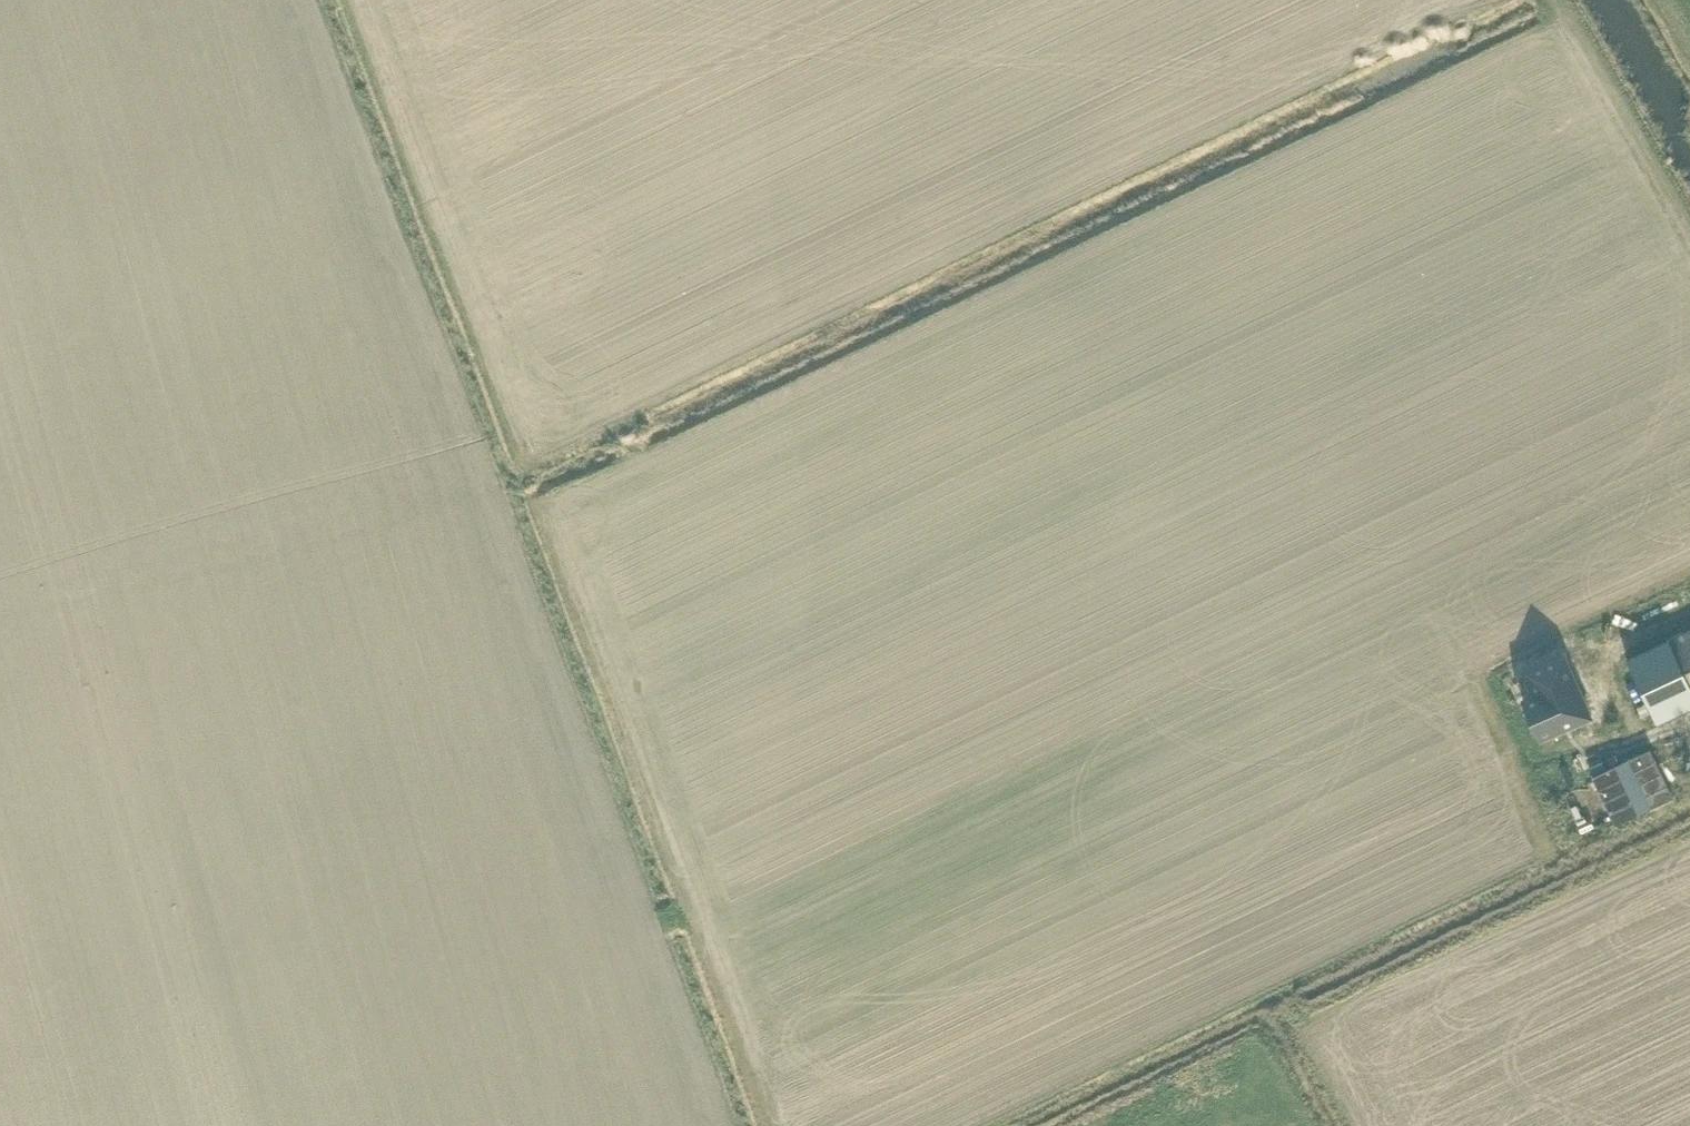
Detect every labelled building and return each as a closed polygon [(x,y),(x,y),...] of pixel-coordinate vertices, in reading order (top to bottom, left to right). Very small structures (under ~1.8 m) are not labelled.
[(1627,658),(1657,721),(1689,706),(1689,629),(1668,639),(1627,658)] [(1562,654),(1525,671),(1535,696),(1523,701),(1540,739),(1590,717),(1562,654)] [(1673,797),(1649,749),(1592,778),(1616,826),(1673,797)]
